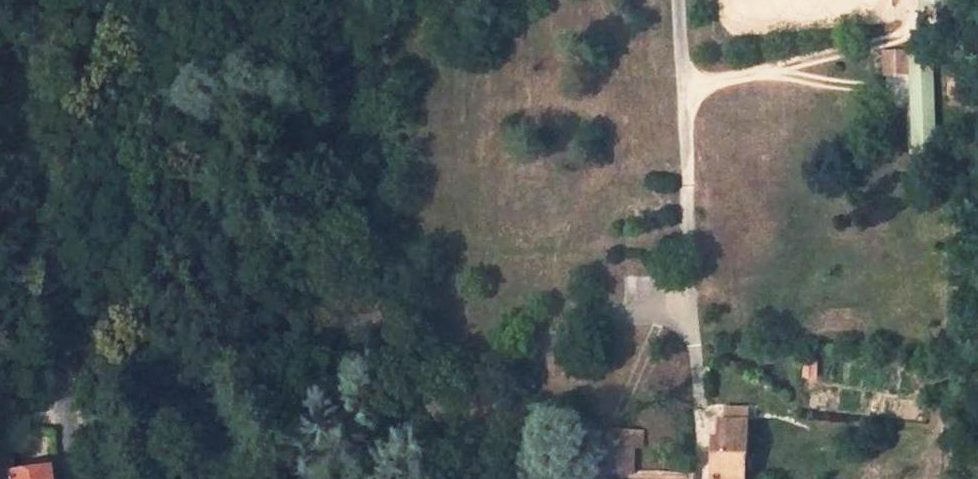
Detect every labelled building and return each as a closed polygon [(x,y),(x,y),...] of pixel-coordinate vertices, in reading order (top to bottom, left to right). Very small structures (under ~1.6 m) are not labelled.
[(882,73),(910,73),(909,147),(933,147),(934,50),(882,50),(882,73)] [(746,440),(712,440),(711,478),(745,478),(746,440)] [(0,464),(0,478),(50,478),(48,468),(12,473),(11,463),(0,464)]
